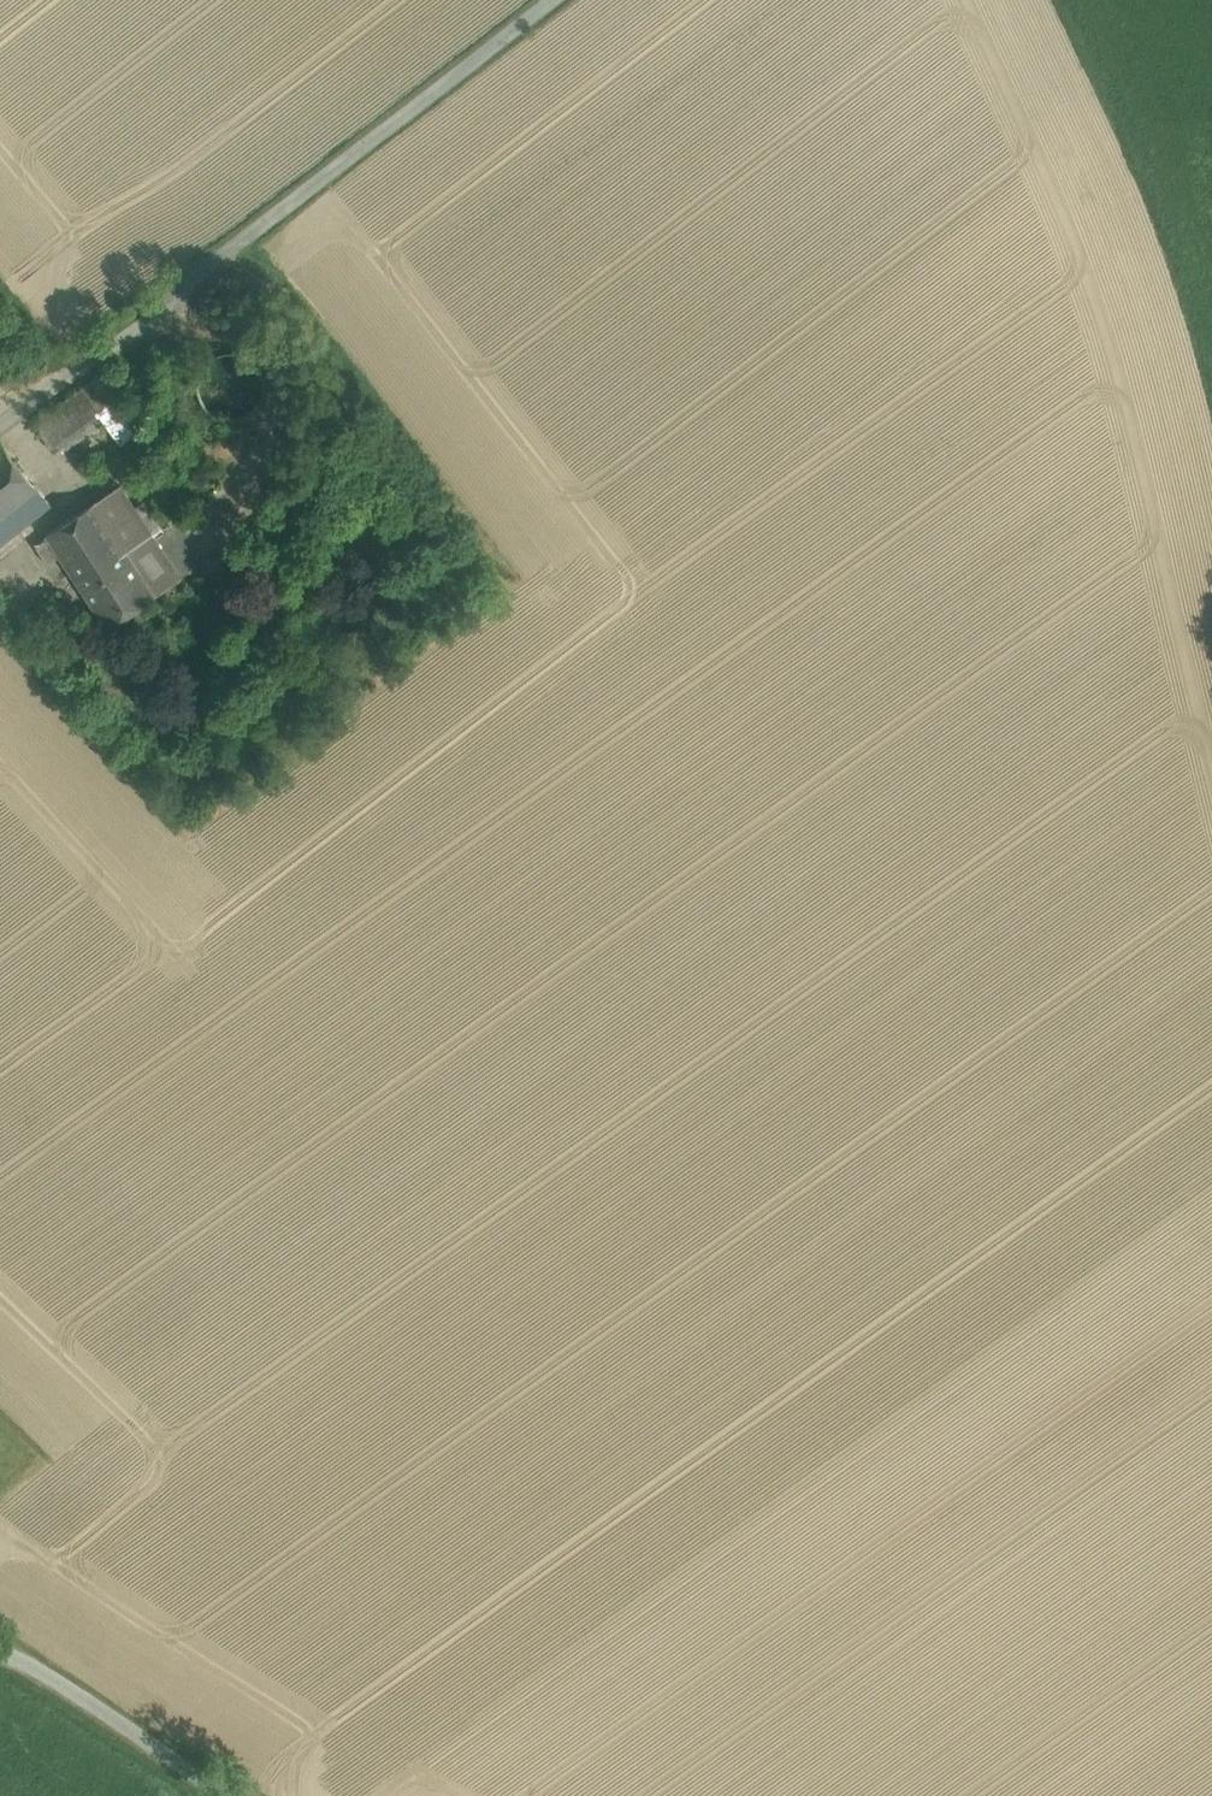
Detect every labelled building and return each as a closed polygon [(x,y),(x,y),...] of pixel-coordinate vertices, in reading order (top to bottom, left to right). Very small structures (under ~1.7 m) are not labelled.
[(103,375),(35,425),(52,447),(99,413),(120,398),(103,375)] [(120,398),(99,413),(122,444),(143,429),(120,398)] [(41,492),(1,443),(0,444),(0,524),(41,492)] [(60,556),(108,627),(158,594),(132,553),(156,538),(135,507),(121,485),(47,534),(49,538),(60,556)] [(0,524),(0,554),(20,538),(14,532),(50,503),(41,492),(0,524)] [(144,501),(135,507),(156,538),(165,532),(144,501)] [(49,538),(37,545),(49,563),(60,556),(49,538)] [(132,553),(158,594),(183,578),(156,538),(132,553)]
